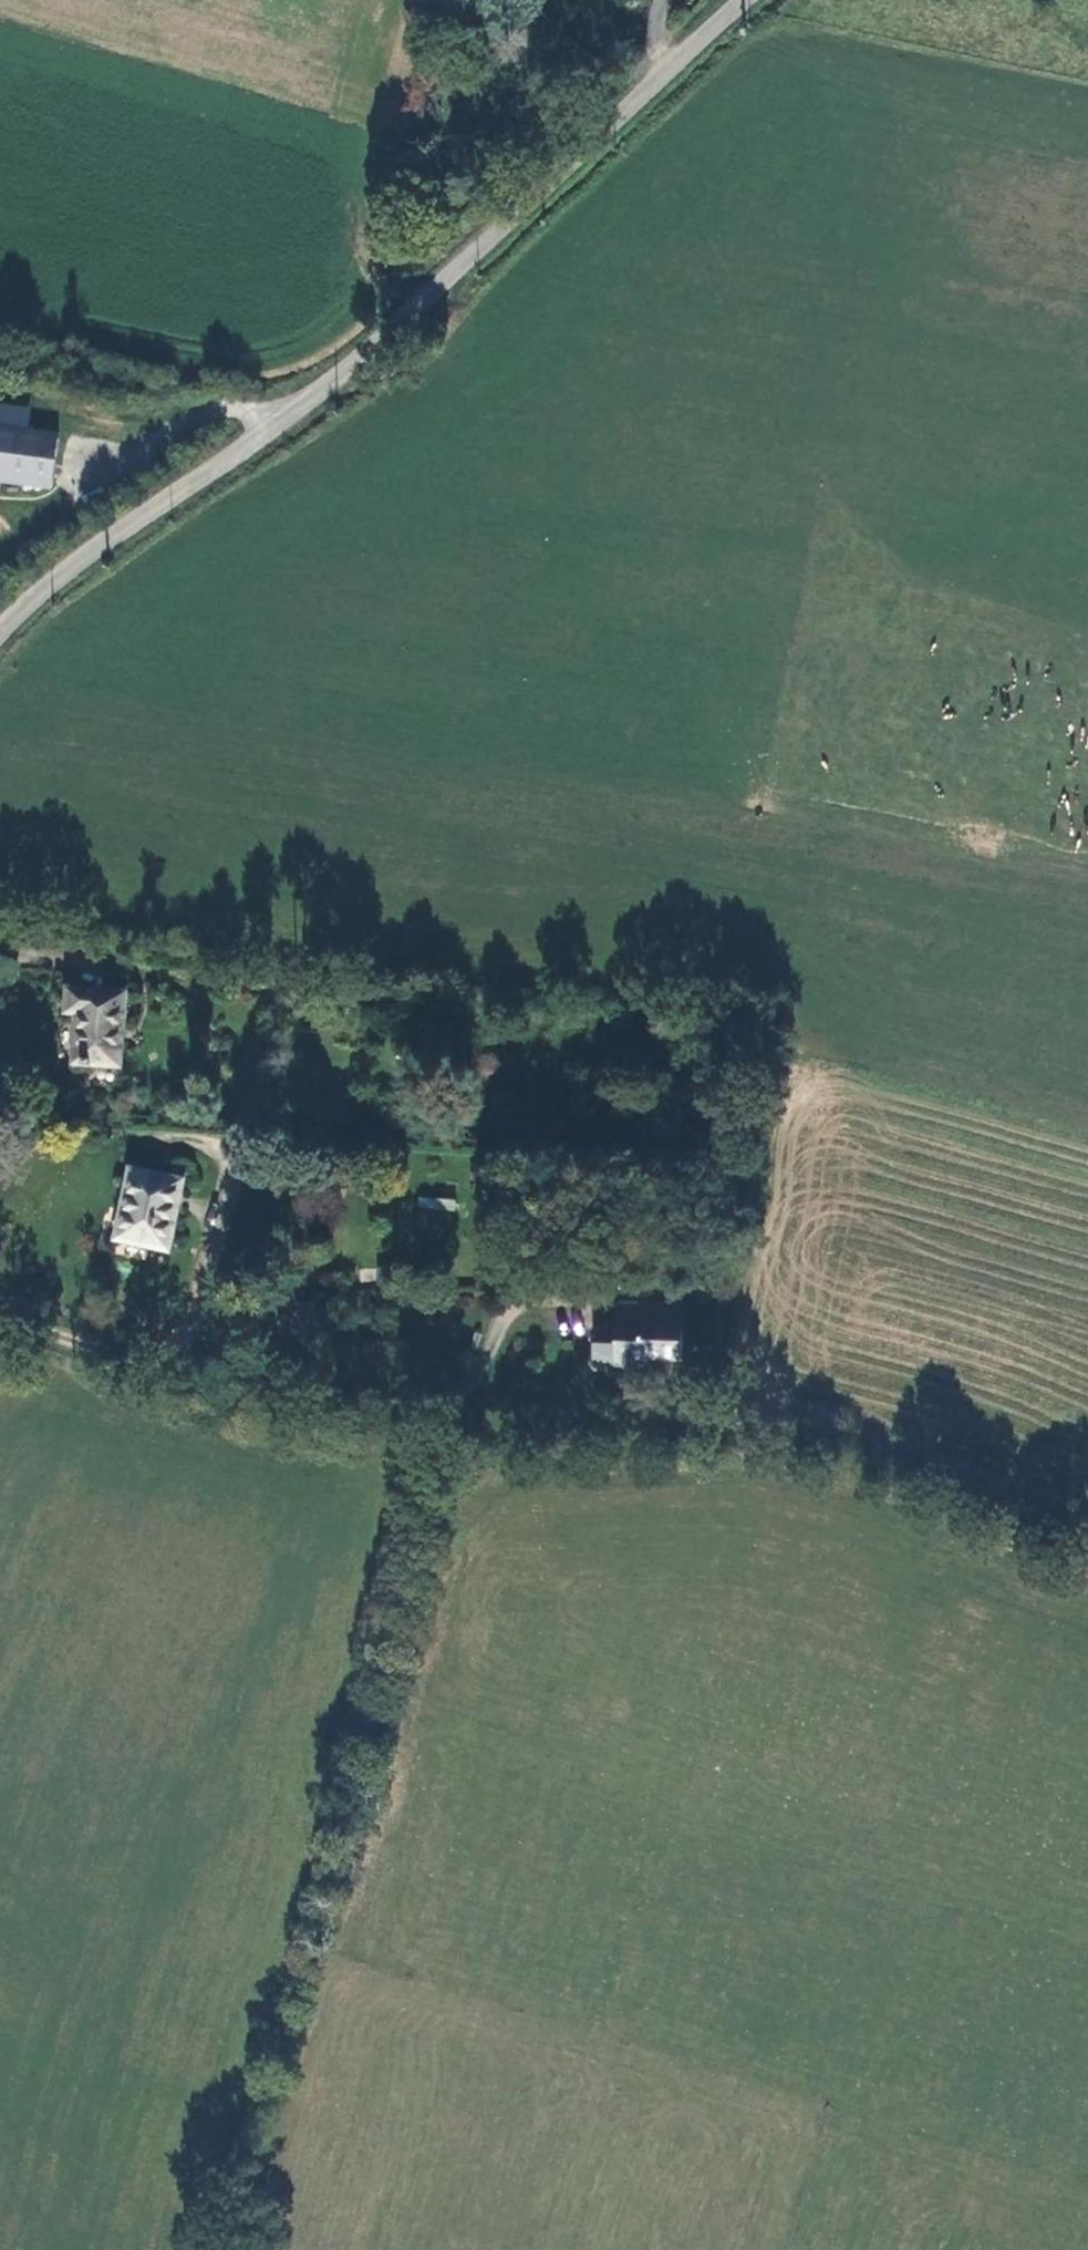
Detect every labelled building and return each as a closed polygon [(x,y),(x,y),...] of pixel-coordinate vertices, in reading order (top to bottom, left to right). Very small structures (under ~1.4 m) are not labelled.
[(49,484),(56,436),(0,428),(0,476),(49,484)] [(66,985),(63,1008),(79,1010),(73,1063),(118,1068),(127,992),(66,985)] [(125,1247),(182,1259),(198,1182),(141,1170),(125,1247)] [(413,1250),(450,1251),(452,1200),(415,1198),(413,1250)] [(646,1368),(647,1360),(686,1362),(689,1308),(623,1304),(622,1323),(620,1323),(620,1328),(599,1327),(597,1361),(618,1362),(618,1366),(646,1368)]
